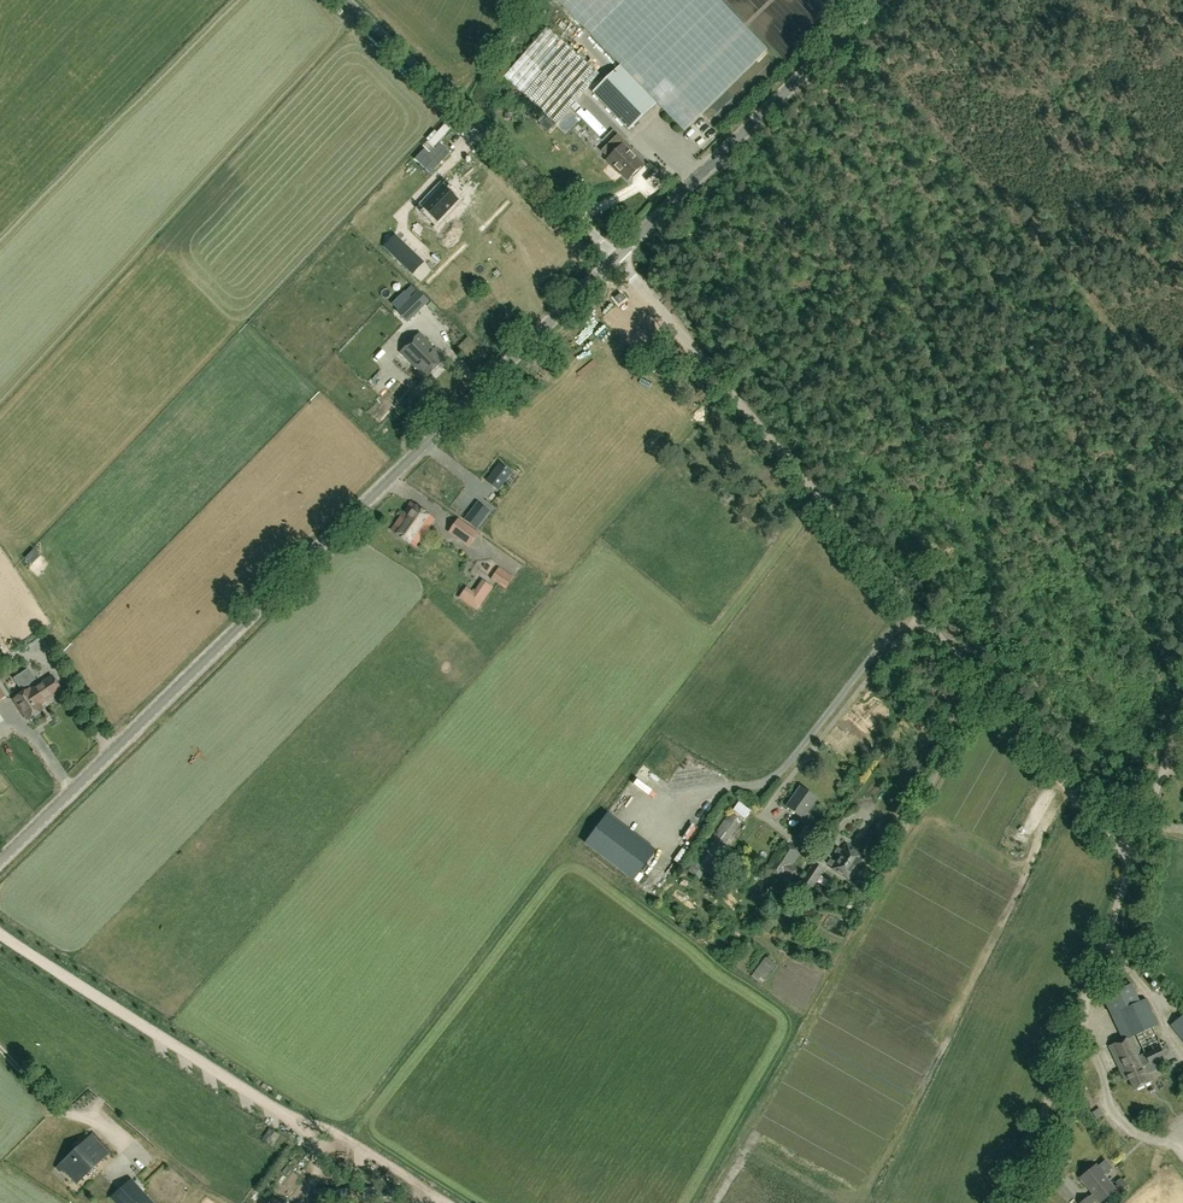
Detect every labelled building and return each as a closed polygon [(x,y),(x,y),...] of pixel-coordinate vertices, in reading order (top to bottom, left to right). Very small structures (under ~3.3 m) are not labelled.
[(767,50),(719,0),(558,0),(621,65),(592,92),(629,130),(656,103),(684,131),(767,50)] [(828,11),(840,0),(818,0),(828,11)] [(555,123),(599,74),(547,27),(503,76),(555,123)] [(546,117),(542,115),(537,121),(540,124),(539,125),(548,132),(555,124),(546,117)] [(563,130),(573,141),(587,127),(577,116),(563,130)] [(628,180),(643,165),(623,144),(607,160),(628,180)] [(437,221),(457,200),(443,187),(423,208),(437,221)] [(395,236),(385,246),(390,251),(408,268),(413,273),(423,263),(418,258),(400,241),(395,236)] [(429,302),(419,291),(418,292),(412,298),(398,312),(408,322),(429,302)] [(625,299),(620,293),(614,298),(619,304),(625,299)] [(479,320),(473,326),(484,338),(496,326),(492,321),(495,318),(491,314),(482,323),(479,320)] [(441,321),(431,324),(437,341),(456,335),(452,325),(444,327),(441,321)] [(426,378),(445,359),(420,333),(401,352),(426,378)] [(359,368),(370,381),(381,371),(370,358),(359,368)] [(513,472),(500,462),(485,480),(498,491),(509,478),(513,472)] [(477,482),(472,486),(482,499),(487,495),(477,482)] [(414,546),(433,518),(411,503),(392,530),(414,546)] [(477,528),(488,511),(477,503),(465,519),(470,523),(477,528)] [(463,540),(471,528),(458,519),(450,531),(463,540)] [(506,588),(514,577),(500,567),(492,579),(506,588)] [(477,610),(493,587),(482,580),(474,592),(467,586),(459,598),(477,610)] [(29,668),(21,673),(28,684),(35,679),(29,668)] [(44,701),(47,702),(52,699),(52,696),(61,690),(53,677),(31,691),(30,689),(14,699),(28,719),(33,716),(35,717),(41,713),(41,710),(43,709),(40,705),(44,701)] [(802,818),(817,798),(801,787),(787,807),(802,818)] [(700,879),(743,821),(730,812),(688,870),(700,879)] [(585,843),(633,879),(655,850),(607,814),(585,843)] [(695,822),(682,827),(687,840),(701,834),(695,822)] [(790,880),(799,868),(793,864),(801,853),(784,841),(766,868),(783,879),(785,877),(790,880)] [(863,857),(846,845),(843,851),(838,847),(835,852),(839,855),(835,862),(830,859),(827,864),(832,867),(831,868),(848,879),(863,857)] [(819,859),(805,880),(816,887),(830,866),(819,859)] [(638,880),(646,886),(656,873),(647,867),(638,880)] [(1140,1001),(1131,983),(1103,997),(1123,1039),(1108,1046),(1125,1081),(1129,1079),(1133,1089),(1152,1080),(1144,1064),(1164,1055),(1163,1052),(1169,1049),(1167,1045),(1165,1046),(1164,1042),(1160,1043),(1153,1027),(1158,1024),(1146,998),(1140,1001)] [(1164,984),(1154,991),(1175,1022),(1170,1026),(1182,1042),(1182,1012),(1164,984)] [(1166,1054),(1157,1059),(1166,1075),(1175,1070),(1166,1054)] [(77,1182),(108,1154),(92,1136),(61,1164),(61,1165),(58,1168),(61,1171),(64,1168),(77,1182)] [(1115,1190),(1095,1166),(1080,1178),(1094,1194),(1088,1199),(1087,1198),(1081,1202),(1091,1202),(1097,1198),(1100,1202),(1115,1190)] [(131,1181),(113,1198),(118,1202),(151,1202),(131,1181)]
